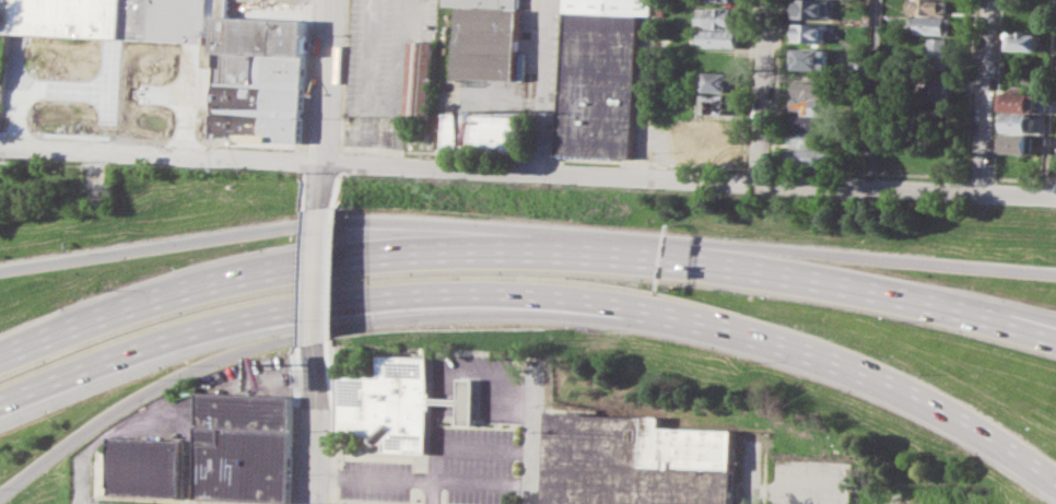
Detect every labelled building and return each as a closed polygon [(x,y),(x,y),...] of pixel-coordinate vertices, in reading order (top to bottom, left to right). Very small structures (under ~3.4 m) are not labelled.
[(4,31),(6,0),(209,0),(207,39),(4,31)] [(446,4),(446,0),(522,0),(519,79),(457,77),(459,5),(446,4)] [(563,154),(569,0),(655,0),(655,14),(641,14),(635,157),(563,154)] [(795,16),(796,0),(834,0),(833,17),(795,16)] [(908,12),(908,0),(949,0),(948,14),(908,12)] [(702,8),(743,9),(743,28),(696,26),(697,15),(702,15),(702,8)] [(216,15),(308,19),(303,140),(212,137),(216,15)] [(912,15),(953,17),(952,34),(912,32),(912,15)] [(796,22),(832,23),(831,42),(795,40),(796,22)] [(704,30),(744,31),(743,47),(708,46),(709,42),(704,42),(704,30)] [(1007,49),(1008,32),(1042,33),(1041,50),(1007,49)] [(930,37),(950,37),(949,67),(929,66),(930,37)] [(414,38),(439,40),(435,119),(410,118),(414,38)] [(795,47),(833,49),(832,69),(794,68),(795,47)] [(857,59),(870,59),(870,70),(856,69),(857,59)] [(705,72),(740,73),(739,91),(705,90),(705,72)] [(930,72),(950,73),(948,105),(929,104),(930,72)] [(797,81),(830,82),(830,97),(797,96),(797,81)] [(1002,92),(1037,94),(1036,112),(1001,110),(1002,92)] [(706,94),(739,95),(739,114),(706,112),(706,94)] [(797,99),(834,101),(834,115),(806,114),(806,109),(797,108),(797,99)] [(1004,113),(1034,115),(1033,132),(1002,130),(1004,113)] [(448,114),(526,117),(524,149),(447,145),(448,114)] [(797,115),(833,117),(833,130),(796,128),(797,115)] [(703,121),(742,124),(742,137),(735,137),(734,154),(693,152),(694,127),(702,128),(703,121)] [(796,131),(833,132),(832,146),(796,144),(796,131)] [(1006,133),(1045,136),(1045,144),(1034,144),(1033,153),(1005,151),(1006,133)] [(796,148),(835,150),(835,166),(795,164),(796,148)] [(431,403),(430,454),(384,452),(385,442),(379,442),(374,433),(338,432),(340,374),(383,375),(383,355),(432,356),(431,395),(431,403)] [(431,395),(458,396),(459,375),(478,376),(477,426),(457,425),(458,405),(431,403),(431,395)] [(197,499),(291,503),(295,396),(201,391),(197,499)] [(736,430),(733,503),(546,503),(550,410),(588,411),(587,414),(661,417),(661,426),(736,430)] [(99,494),(184,496),(186,441),(113,437),(113,452),(105,452),(105,459),(101,459),(99,494)]
